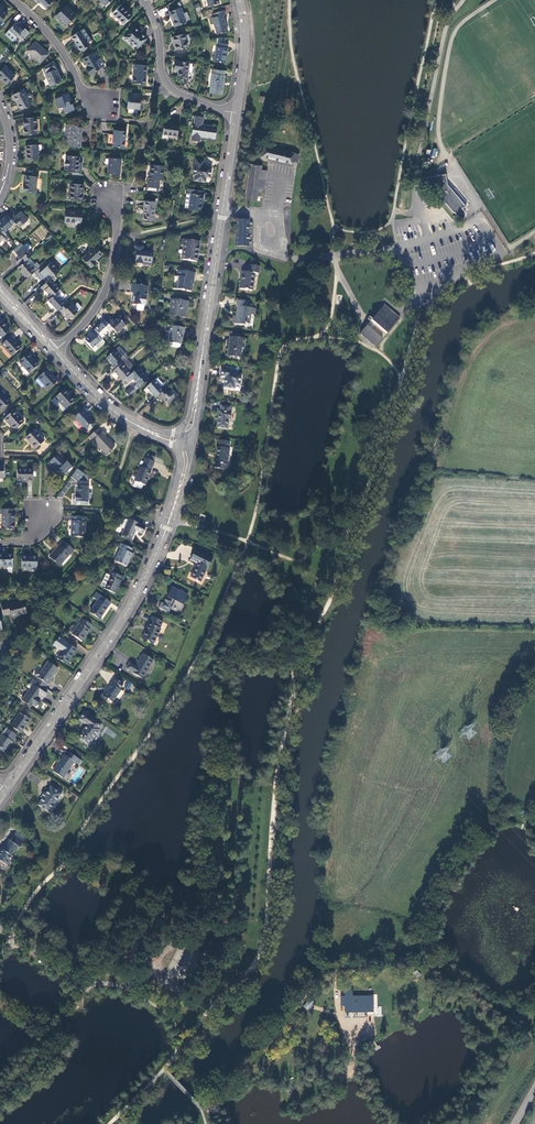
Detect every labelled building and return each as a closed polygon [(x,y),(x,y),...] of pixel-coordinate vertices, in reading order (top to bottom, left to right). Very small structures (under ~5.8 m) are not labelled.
[(131,15),(120,4),(112,13),(123,24),(131,15)] [(64,26),(74,15),(65,6),(55,16),(64,26)] [(182,13),(180,8),(169,12),(174,26),(185,22),(185,21),(182,13)] [(224,11),(213,14),(214,18),(212,18),(217,34),(227,32),(223,16),(225,15),(224,11)] [(7,31),(15,39),(18,36),(22,39),(28,32),(24,28),(23,30),(17,25),(18,24),(16,22),(7,31)] [(145,39),(132,26),(123,36),(129,41),(130,41),(137,47),(145,39)] [(83,29),(80,31),(87,41),(90,39),(83,29)] [(80,31),(71,36),(80,50),(89,45),(87,41),(80,31)] [(184,34),(171,37),(172,41),(174,41),(176,50),(187,48),(186,41),(184,35),(184,34)] [(47,54),(35,42),(27,51),(40,62),(47,54)] [(228,44),(217,43),(217,47),(216,47),(214,61),(226,63),(228,49),(227,48),(228,44)] [(99,68),(104,65),(101,61),(102,60),(101,58),(96,60),(92,54),(82,59),(87,66),(85,68),(89,74),(99,68)] [(61,81),(53,60),(42,67),(50,85),(61,81)] [(189,63),(175,61),(174,67),(178,68),(178,70),(177,76),(187,77),(188,71),(189,63)] [(145,84),(146,66),(134,64),(132,83),(145,84)] [(4,66),(0,69),(0,79),(5,84),(13,76),(4,66)] [(224,72),(213,70),(213,74),(212,74),(210,91),(222,93),(224,76),(223,76),(224,72)] [(22,89),(11,95),(19,109),(29,104),(27,99),(29,97),(30,95),(29,93),(27,93),(24,94),(22,89)] [(61,96),(55,98),(58,108),(62,107),(64,113),(74,109),(72,103),(69,104),(68,100),(71,99),(68,92),(61,95),(61,96)] [(140,94),(128,93),(127,107),(139,108),(140,94)] [(203,117),(195,116),(194,124),(193,124),(191,136),(192,136),(191,141),(199,142),(200,137),(215,139),(216,127),(202,125),(203,117)] [(35,118),(23,119),(24,135),(36,134),(35,118)] [(178,124),(163,123),(162,134),(169,135),(177,136),(178,124)] [(79,147),(81,127),(75,126),(75,125),(66,124),(64,138),(68,138),(70,139),(69,146),(79,147)] [(124,147),(125,131),(113,130),(112,146),(124,147)] [(37,145),(25,146),(26,160),(38,158),(37,145)] [(298,154),(263,146),(260,156),(290,163),(291,161),(296,162),(298,154)] [(80,175),(81,162),(79,162),(79,157),(66,156),(64,171),(72,172),(72,174),(80,175)] [(119,174),(120,159),(109,158),(107,173),(119,174)] [(204,160),(195,159),(194,165),(193,175),(194,176),(193,180),(205,182),(205,177),(209,178),(211,167),(203,166),(204,160)] [(248,164),(244,199),(255,201),(257,188),(263,188),(266,171),(260,170),(260,165),(248,164)] [(164,166),(150,165),(150,176),(149,176),(148,190),(159,191),(160,180),(163,180),(164,166)] [(431,176),(424,177),(428,182),(428,183),(444,202),(452,212),(453,211),(457,216),(458,217),(459,217),(461,217),(462,216),(463,216),(464,215),(464,213),(464,212),(463,210),(461,207),(465,206),(451,189),(449,191),(447,188),(446,184),(446,183),(439,174),(437,173),(432,177),(431,176)] [(35,192),(36,177),(22,175),(20,191),(35,192)] [(81,200),(83,185),(71,184),(70,199),(81,200)] [(203,191),(188,189),(187,193),(190,193),(188,208),(189,208),(201,210),(203,195),(202,195),(203,191)] [(153,222),(155,202),(144,201),(142,221),(153,222)] [(81,211),(66,209),(65,222),(74,222),(73,227),(80,228),(81,211)] [(11,212),(7,215),(14,222),(19,227),(27,219),(20,211),(15,216),(11,212)] [(0,220),(0,227),(4,232),(14,222),(7,215),(7,214),(0,220)] [(247,246),(248,220),(236,219),(235,246),(247,246)] [(9,237),(4,232),(0,227),(0,241),(3,238),(5,240),(9,237)] [(199,241),(182,239),(181,245),(183,245),(182,259),(196,261),(199,241)] [(16,261),(19,265),(25,260),(31,254),(24,246),(16,253),(20,258),(16,261)] [(95,246),(82,258),(91,267),(96,262),(95,261),(102,254),(95,246)] [(153,253),(134,250),(132,262),(143,264),(144,266),(149,267),(151,265),(153,253)] [(18,267),(27,277),(39,266),(36,263),(31,266),(25,260),(19,265),(18,267)] [(43,278),(47,282),(54,275),(59,271),(51,262),(43,269),(47,275),(43,278)] [(252,290),(255,273),(259,273),(260,266),(250,265),(249,272),(242,271),(240,288),(252,290)] [(47,275),(43,269),(39,273),(43,278),(47,275)] [(195,272),(178,270),(177,276),(179,277),(177,289),(191,290),(192,284),(193,284),(195,272)] [(41,286),(51,297),(55,293),(59,289),(52,282),(55,279),(55,278),(56,277),(54,275),(47,282),(41,286)] [(47,282),(43,278),(38,283),(41,286),(47,282)] [(147,286),(131,284),(130,293),(133,293),(132,303),(136,304),(136,309),(137,310),(141,311),(143,309),(143,305),(145,305),(147,286)] [(64,296),(59,289),(55,293),(61,299),(64,296)] [(48,300),(57,310),(58,309),(65,303),(61,299),(55,293),(51,297),(48,300)] [(68,300),(67,301),(65,303),(58,309),(61,312),(63,311),(69,318),(77,311),(68,300)] [(189,302),(172,300),(171,305),(172,306),(171,316),(186,318),(187,308),(188,308),(189,302)] [(248,301),(236,300),(236,306),(237,306),(237,313),(237,314),(237,317),(234,316),(233,324),(245,325),(245,323),(249,324),(251,314),(254,315),(255,308),(247,307),(248,301)] [(399,318),(383,305),(370,320),(374,323),(371,326),(369,328),(366,325),(359,333),(374,347),(399,318)] [(109,318),(105,321),(112,328),(117,333),(125,325),(125,326),(127,324),(127,322),(120,315),(117,317),(118,318),(113,322),(109,318)] [(102,338),(112,328),(105,321),(105,320),(94,330),(95,331),(102,338)] [(184,327),(165,325),(165,331),(169,332),(168,342),(168,346),(180,347),(180,344),(181,345),(182,338),(183,338),(184,327)] [(6,328),(0,333),(0,335),(2,338),(9,332),(6,328)] [(102,340),(103,339),(102,338),(95,331),(85,340),(92,348),(95,346),(102,340)] [(244,338),(229,336),(226,355),(238,357),(240,343),(243,344),(244,338)] [(21,348),(11,337),(2,345),(13,356),(21,348)] [(104,342),(102,340),(95,346),(97,348),(104,342)] [(112,366),(115,369),(123,362),(120,359),(121,358),(114,351),(106,358),(113,365),(112,366)] [(39,365),(28,354),(20,362),(30,373),(39,365)] [(113,371),(122,381),(125,379),(137,368),(134,365),(133,366),(126,359),(123,362),(115,369),(113,371)] [(133,379),(140,387),(148,379),(137,367),(137,368),(125,379),(129,383),(133,379)] [(232,370),(222,369),(220,377),(225,377),(224,388),(234,389),(235,384),(239,385),(241,374),(232,372),(232,370)] [(58,381),(47,370),(38,378),(45,385),(49,389),(58,381)] [(43,388),(45,385),(38,378),(36,381),(43,388)] [(146,387),(156,397),(158,395),(164,390),(154,379),(146,387)] [(168,391),(166,388),(164,390),(158,395),(160,398),(161,398),(168,405),(176,397),(170,390),(169,390),(168,391)] [(172,388),(170,390),(176,397),(179,395),(172,388)] [(75,401),(64,390),(56,397),(67,408),(75,401)] [(0,392),(0,412),(10,403),(0,392)] [(64,411),(67,408),(56,397),(52,401),(58,406),(59,405),(64,411)] [(231,407),(221,405),(220,411),(219,411),(217,427),(227,429),(229,419),(230,419),(231,412),(230,412),(231,407)] [(84,408),(74,418),(86,430),(94,423),(90,418),(86,414),(88,412),(84,408)] [(24,423),(13,411),(5,419),(16,430),(24,423)] [(101,433),(97,429),(89,436),(93,440),(93,441),(106,454),(114,447),(105,437),(106,435),(103,431),(101,433)] [(44,441),(34,431),(26,438),(36,448),(44,441)] [(230,441),(219,440),(218,447),(215,463),(216,463),(215,467),(221,468),(222,463),(227,464),(230,448),(229,448),(230,441)] [(72,466),(58,454),(48,464),(54,470),(57,467),(60,469),(59,470),(64,475),(72,466)] [(145,485),(154,462),(145,458),(144,463),(142,466),(142,468),(140,467),(134,486),(141,490),(143,485),(145,485)] [(33,470),(18,470),(17,481),(33,481),(33,470)] [(78,482),(77,496),(75,496),(75,500),(73,500),(73,504),(88,504),(89,482),(78,482)] [(3,530),(14,530),(14,515),(13,515),(13,510),(2,510),(2,515),(3,515),(3,530)] [(85,537),(86,517),(73,517),(73,520),(72,520),(72,537),(85,537)] [(135,523),(129,520),(122,535),(132,540),(135,531),(136,529),(139,530),(138,533),(142,534),(145,527),(135,523)] [(75,551),(64,542),(61,546),(60,545),(50,557),(61,566),(71,555),(75,551)] [(132,549),(121,545),(119,549),(121,549),(115,562),(127,567),(132,554),(131,553),(132,549)] [(213,559),(196,550),(190,560),(198,564),(191,577),(201,582),(213,559)] [(0,555),(0,566),(13,566),(13,555),(0,555)] [(37,557),(22,557),(22,568),(37,568),(37,557)] [(122,577),(111,572),(109,576),(110,577),(107,585),(105,589),(115,594),(121,581),(122,577)] [(180,591),(172,588),(167,597),(170,598),(168,601),(166,600),(164,604),(162,603),(159,608),(169,613),(171,610),(173,611),(174,610),(178,612),(182,605),(183,605),(187,596),(183,593),(184,592),(180,590),(180,591)] [(110,604),(97,594),(93,598),(98,601),(90,612),(100,619),(110,604)] [(8,604),(1,606),(4,617),(10,615),(11,618),(26,615),(24,603),(9,606),(8,604)] [(164,623),(153,618),(147,629),(142,639),(154,645),(162,630),(161,629),(164,623)] [(91,625),(81,619),(78,623),(80,624),(78,627),(77,628),(72,635),(82,642),(90,631),(88,630),(91,625)] [(77,650),(61,639),(55,647),(62,651),(57,658),(67,664),(77,650)] [(142,680),(154,661),(144,655),(136,667),(130,663),(126,669),(132,673),(132,674),(142,680)] [(37,678),(38,678),(47,685),(49,686),(52,682),(50,681),(58,669),(48,662),(41,672),(37,678)] [(38,678),(35,682),(45,688),(47,685),(38,678)] [(123,684),(114,678),(109,685),(111,687),(107,692),(103,697),(107,699),(107,700),(108,701),(109,700),(113,703),(121,691),(120,689),(123,684)] [(128,690),(133,684),(129,681),(124,687),(128,690)] [(35,682),(33,685),(43,692),(45,688),(35,682)] [(43,692),(33,685),(32,686),(30,690),(22,701),(31,707),(32,705),(34,706),(39,706),(40,703),(40,699),(41,697),(43,699),(46,695),(43,692)] [(12,720),(14,722),(21,713),(18,712),(12,720)] [(30,720),(21,713),(14,722),(11,727),(21,734),(30,720)] [(101,725),(84,713),(79,720),(87,726),(81,734),(79,739),(88,745),(91,741),(92,741),(99,730),(99,729),(101,725)] [(5,733),(3,737),(2,736),(0,739),(0,752),(3,755),(6,752),(11,745),(12,746),(14,743),(12,742),(14,739),(5,733)] [(81,761),(69,752),(66,757),(64,756),(53,771),(63,778),(74,762),(78,765),(81,761)] [(61,794),(51,787),(37,805),(48,812),(61,794)] [(16,832),(14,835),(22,841),(24,837),(16,832)] [(7,866),(12,857),(11,856),(18,847),(19,847),(23,842),(22,841),(14,835),(9,841),(2,850),(1,850),(0,851),(0,868),(2,869),(5,865),(7,866)] [(361,1006),(367,1006),(367,997),(343,997),(343,1006),(349,1006),(349,1011),(361,1011),(361,1006)] [(307,1010),(314,1002),(310,999),(303,1006),(307,1010)]
